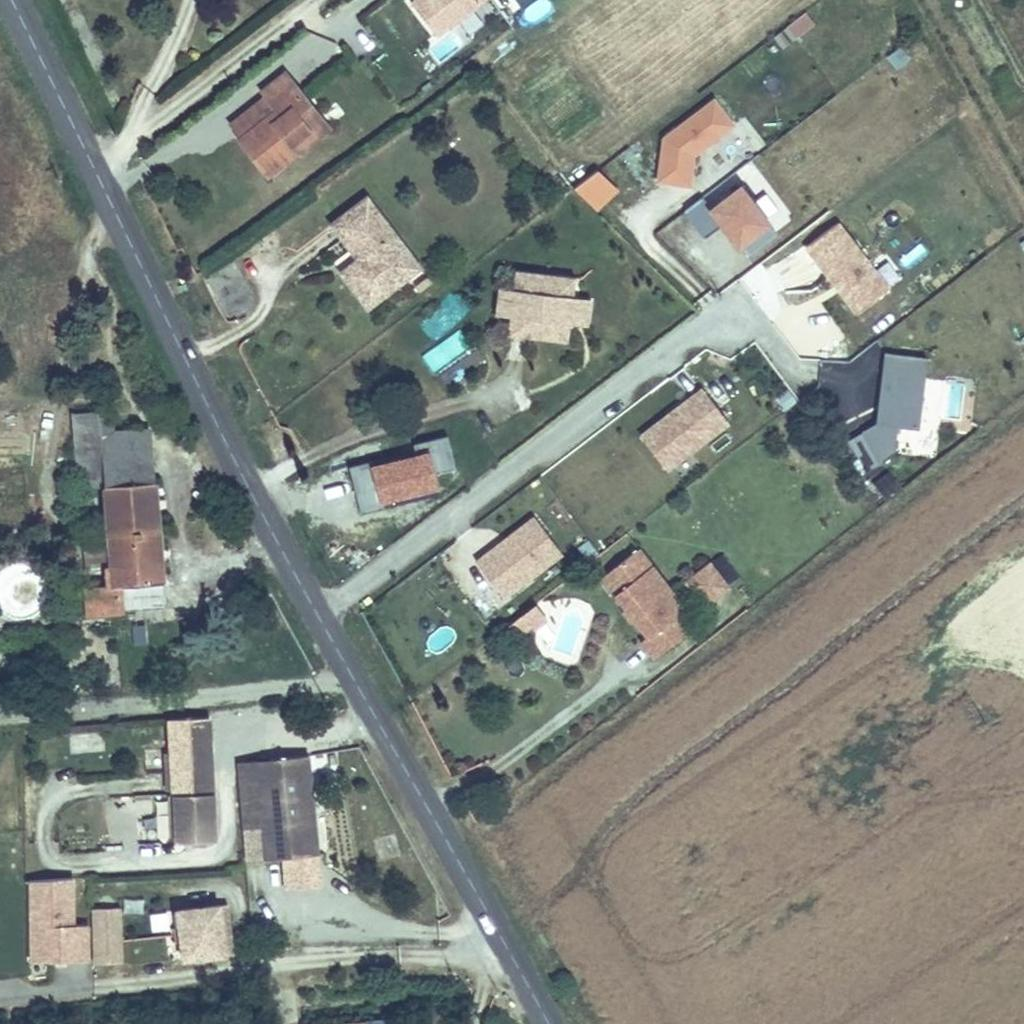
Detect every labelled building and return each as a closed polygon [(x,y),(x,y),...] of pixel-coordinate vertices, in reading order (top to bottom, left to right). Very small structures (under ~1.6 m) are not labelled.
[(404,1),(434,41),(487,0),(406,0),(404,1)] [(271,165),(296,144),(289,135),(323,107),(284,61),(261,80),(278,102),(243,130),(271,165)] [(697,152),(737,121),(717,96),(667,135),(662,178),(694,182),(697,152)] [(289,135),(296,144),(330,116),(323,107),(289,135)] [(572,190),(594,214),(617,192),(596,169),(572,190)] [(779,229),(756,199),(759,197),(747,182),(715,207),(706,195),(689,209),(710,236),(726,223),(750,252),(779,229)] [(407,238),(370,187),(335,214),(357,243),(360,241),(363,244),(362,253),(359,256),(357,253),(345,262),(359,281),(368,274),(380,290),(410,267),(395,247),(407,238)] [(889,290),(838,224),(807,248),(836,285),(839,283),(846,292),(843,294),(859,314),(889,290)] [(422,257),(407,238),(395,247),(410,267),(422,257)] [(908,268),(926,254),(917,242),(899,256),(908,268)] [(511,305),(508,324),(567,331),(570,312),(573,286),(575,267),(516,260),(514,279),(511,305)] [(368,274),(359,281),(371,296),(380,290),(368,274)] [(514,279),(499,277),(496,304),(511,305),(514,279)] [(846,292),(839,283),(836,285),(843,294),(846,292)] [(591,288),(573,286),(570,312),(587,314),(591,288)] [(430,373),(473,353),(463,331),(420,351),(430,373)] [(921,431),(930,361),(888,355),(879,426),(865,434),(882,466),(896,455),(899,429),(921,431)] [(730,424),(705,391),(643,438),(668,471),(730,424)] [(139,419),(111,421),(113,401),(72,407),(80,478),(103,476),(104,476),(108,522),(156,517),(148,449),(142,449),(139,419)] [(161,567),(156,517),(108,522),(111,550),(100,552),(102,567),(90,568),(92,600),(112,599),(126,588),(162,585),(161,567)] [(505,599),(564,554),(536,518),(478,563),(505,599)] [(640,543),(624,556),(637,572),(619,586),(631,601),(637,609),(651,628),(645,632),(657,649),(692,622),(681,606),(686,601),(640,543)] [(711,555),(687,574),(707,598),(730,580),(711,555)] [(624,556),(606,569),(619,586),(637,572),(624,556)] [(549,611),(540,598),(526,608),(532,616),(536,620),(549,611)] [(631,601),(626,606),(632,613),(637,609),(631,601)] [(518,627),(532,616),(526,608),(511,619),(518,627)] [(168,793),(170,838),(210,836),(208,791),(205,716),(165,718),(168,793)] [(301,738),(235,743),(239,809),(255,808),(257,840),(306,837),(301,738)] [(225,950),(219,900),(171,906),(176,956),(225,950)] [(115,958),(109,905),(85,908),(91,961),(115,958)]
